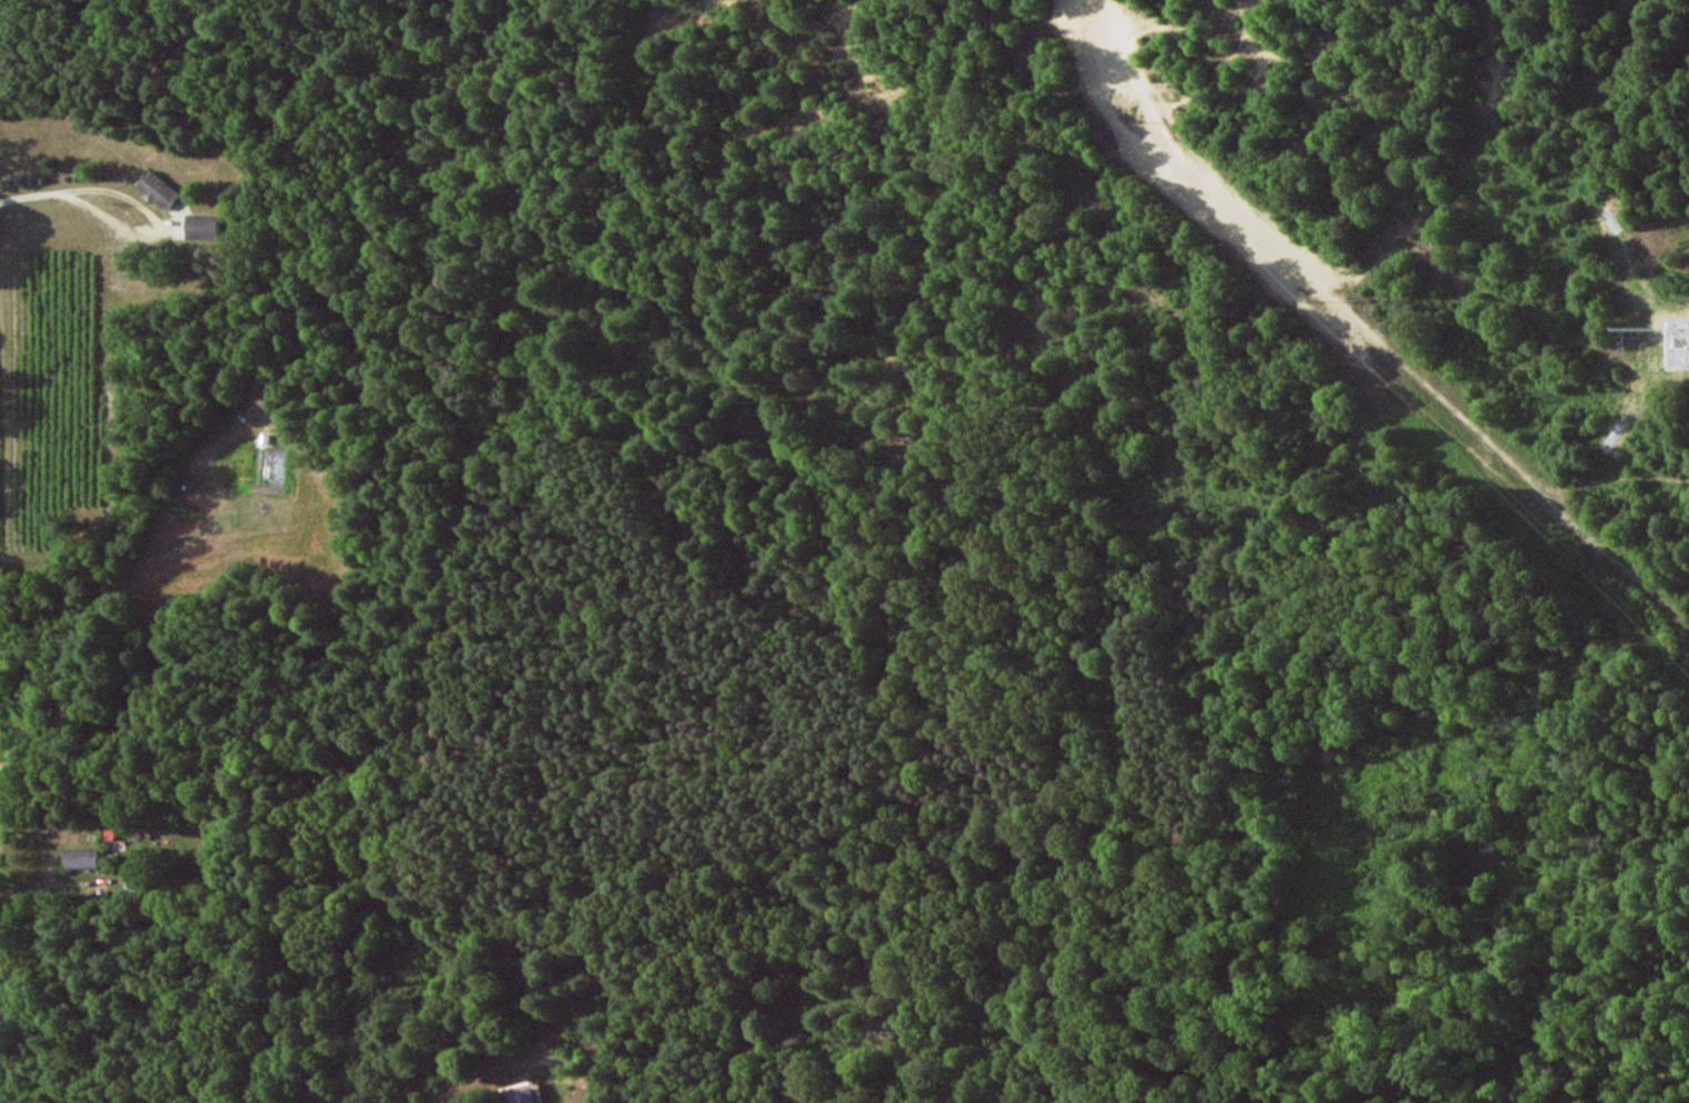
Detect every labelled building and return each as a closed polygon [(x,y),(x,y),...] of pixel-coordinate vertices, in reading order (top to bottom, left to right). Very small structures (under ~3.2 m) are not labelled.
[(167,211),(180,193),(150,169),(136,187),(167,211)] [(220,214),(186,214),(186,239),(220,240),(220,214)] [(96,849),(63,848),(63,868),(96,869),(96,849)] [(528,1087),(507,1093),(509,1102),(532,1102),(528,1087)]
